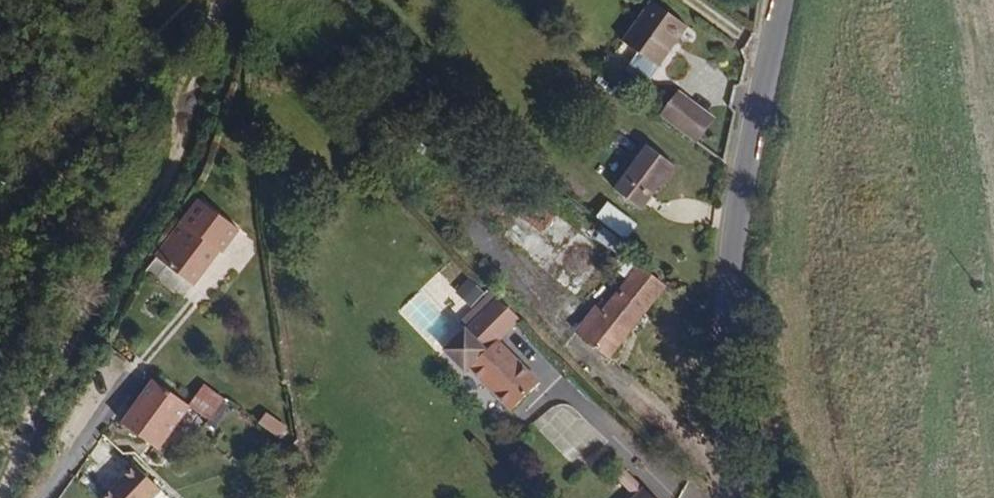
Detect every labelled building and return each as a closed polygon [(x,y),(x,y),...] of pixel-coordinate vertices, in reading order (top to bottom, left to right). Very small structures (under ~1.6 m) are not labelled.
[(684,39),(647,10),(613,55),(650,83),(684,39)] [(676,92),(657,119),(695,146),(714,119),(676,92)] [(687,168),(664,149),(653,161),(677,180),(687,168)] [(651,212),(677,180),(653,161),(627,193),(651,212)] [(615,258),(540,191),(505,231),(580,298),(615,258)] [(201,279),(238,228),(199,200),(158,258),(167,264),(172,258),(178,262),(201,279)] [(605,207),(596,221),(623,238),(632,224),(605,207)] [(173,269),(178,262),(172,258),(167,264),(173,269)] [(608,357),(670,288),(647,267),(606,314),(585,337),(608,357)] [(461,333),(494,299),(484,290),(451,323),(461,333)] [(535,385),(493,344),(516,321),(494,299),(461,333),(483,355),(464,374),(485,395),(490,390),(511,410),(535,385)] [(585,337),(606,314),(598,307),(578,330),(585,337)] [(124,420),(129,424),(158,448),(193,404),(159,377),(124,420)] [(189,413),(211,425),(225,400),(202,387),(189,413)] [(511,410),(490,390),(485,395),(506,415),(511,410)] [(543,422),(561,434),(575,412),(557,400),(543,422)] [(627,469),(618,477),(638,497),(648,489),(627,469)] [(648,489),(638,497),(657,497),(648,489)]
